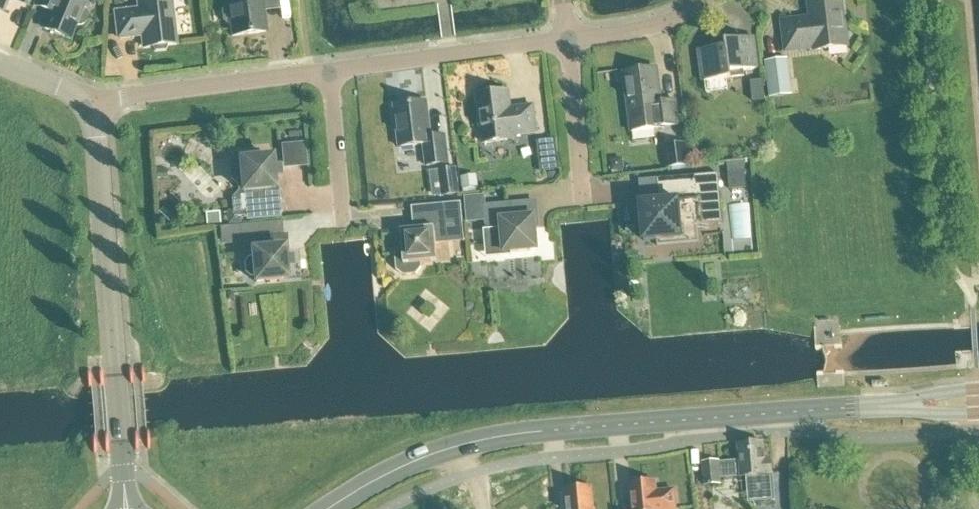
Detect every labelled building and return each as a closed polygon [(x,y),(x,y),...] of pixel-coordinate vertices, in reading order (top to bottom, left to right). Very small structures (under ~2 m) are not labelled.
[(86,0),(40,0),(37,8),(50,14),(43,30),(69,40),(75,26),(77,27),(81,26),(84,25),(86,23),(88,19),(87,16),(86,13),(84,10),(82,9),(86,0)] [(118,39),(142,36),(143,49),(152,48),(155,52),(165,51),(167,46),(176,45),(170,0),(154,0),(137,2),(138,11),(115,13),(118,39)] [(266,33),(261,0),(226,0),(228,8),(225,8),(222,12),(223,22),(227,25),(230,24),(231,38),(266,33)] [(809,3),(811,19),(782,22),(786,52),(815,49),(815,51),(848,47),(847,42),(850,42),(848,32),(846,32),(842,0),(836,0),(809,3)] [(753,38),(726,42),(726,48),(699,51),(703,83),(745,77),(744,71),(757,70),(753,38)] [(765,63),(769,99),(793,96),(788,60),(765,63)] [(661,103),(656,69),(633,72),(630,76),(619,77),(619,78),(625,78),(632,132),(678,126),(675,101),(661,103)] [(764,82),(750,83),(752,102),(765,101),(764,82)] [(513,136),(537,133),(533,107),(510,110),(507,93),(477,96),(484,144),(513,141),(513,136)] [(432,138),(427,103),(394,107),(399,148),(424,145),(426,167),(449,164),(445,136),(432,138)] [(281,140),(283,164),(307,162),(305,138),(281,140)] [(556,140),(548,141),(537,142),(540,166),(559,164),(556,140)] [(691,170),(688,143),(663,147),(667,169),(675,168),(676,172),(691,170)] [(230,179),(238,186),(238,192),(232,200),(233,211),(226,212),(228,225),(241,224),(241,217),(245,217),(246,222),(280,218),(280,215),(281,215),(277,169),(272,169),(271,159),(259,160),(258,151),(253,152),(235,154),(228,161),(230,179)] [(460,195),(457,168),(439,170),(442,198),(447,197),(448,199),(460,197),(459,196),(460,195)] [(167,179),(168,170),(156,170),(156,179),(167,179)] [(728,174),(729,190),(746,189),(745,172),(728,174)] [(722,224),(718,175),(657,180),(660,203),(641,205),(644,242),(681,239),(680,227),(722,224)] [(477,176),(461,178),(462,190),(479,188),(477,176)] [(504,254),(537,251),(535,217),(527,218),(525,203),(486,207),(485,196),(465,198),(467,224),(485,223),(486,231),(502,230),(504,254)] [(461,203),(445,205),(412,208),(414,230),(401,231),(402,247),(395,255),(397,271),(404,277),(416,275),(422,268),(422,264),(438,262),(436,245),(465,243),(461,203)] [(206,226),(220,224),(219,214),(205,215),(206,226)] [(244,264),(245,273),(250,277),(254,277),(255,283),(285,280),(285,270),(290,270),(287,235),(258,238),(259,252),(252,252),(253,259),(248,259),(244,264)] [(732,492),(733,506),(756,504),(757,508),(779,508),(777,488),(761,490),(759,461),(759,455),(729,457),(731,474),(726,475),(727,492),(732,492)] [(633,508),(676,508),(674,491),(656,493),(655,483),(631,485),(633,508)] [(568,508),(593,508),(591,489),(566,491),(568,508)]
